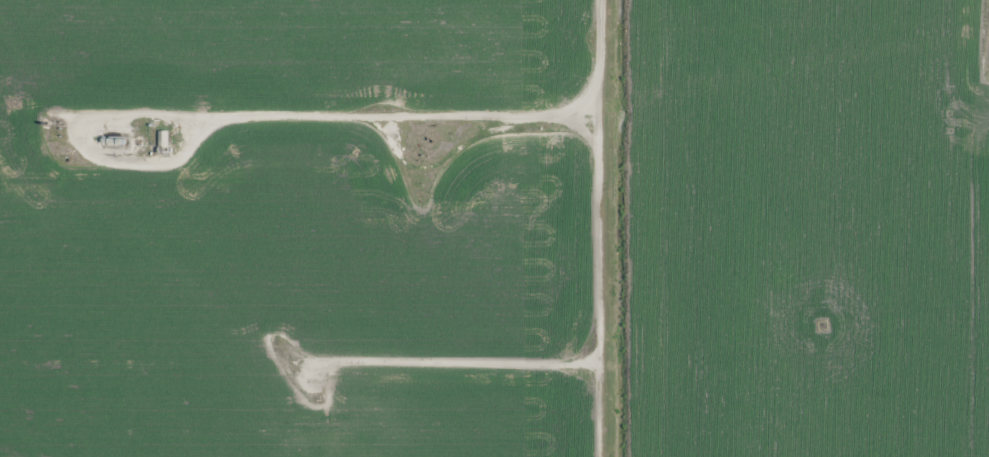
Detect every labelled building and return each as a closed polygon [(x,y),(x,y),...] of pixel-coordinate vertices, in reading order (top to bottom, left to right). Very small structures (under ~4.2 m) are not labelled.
[(175,147),(175,134),(167,133),(166,147),(175,147)]
